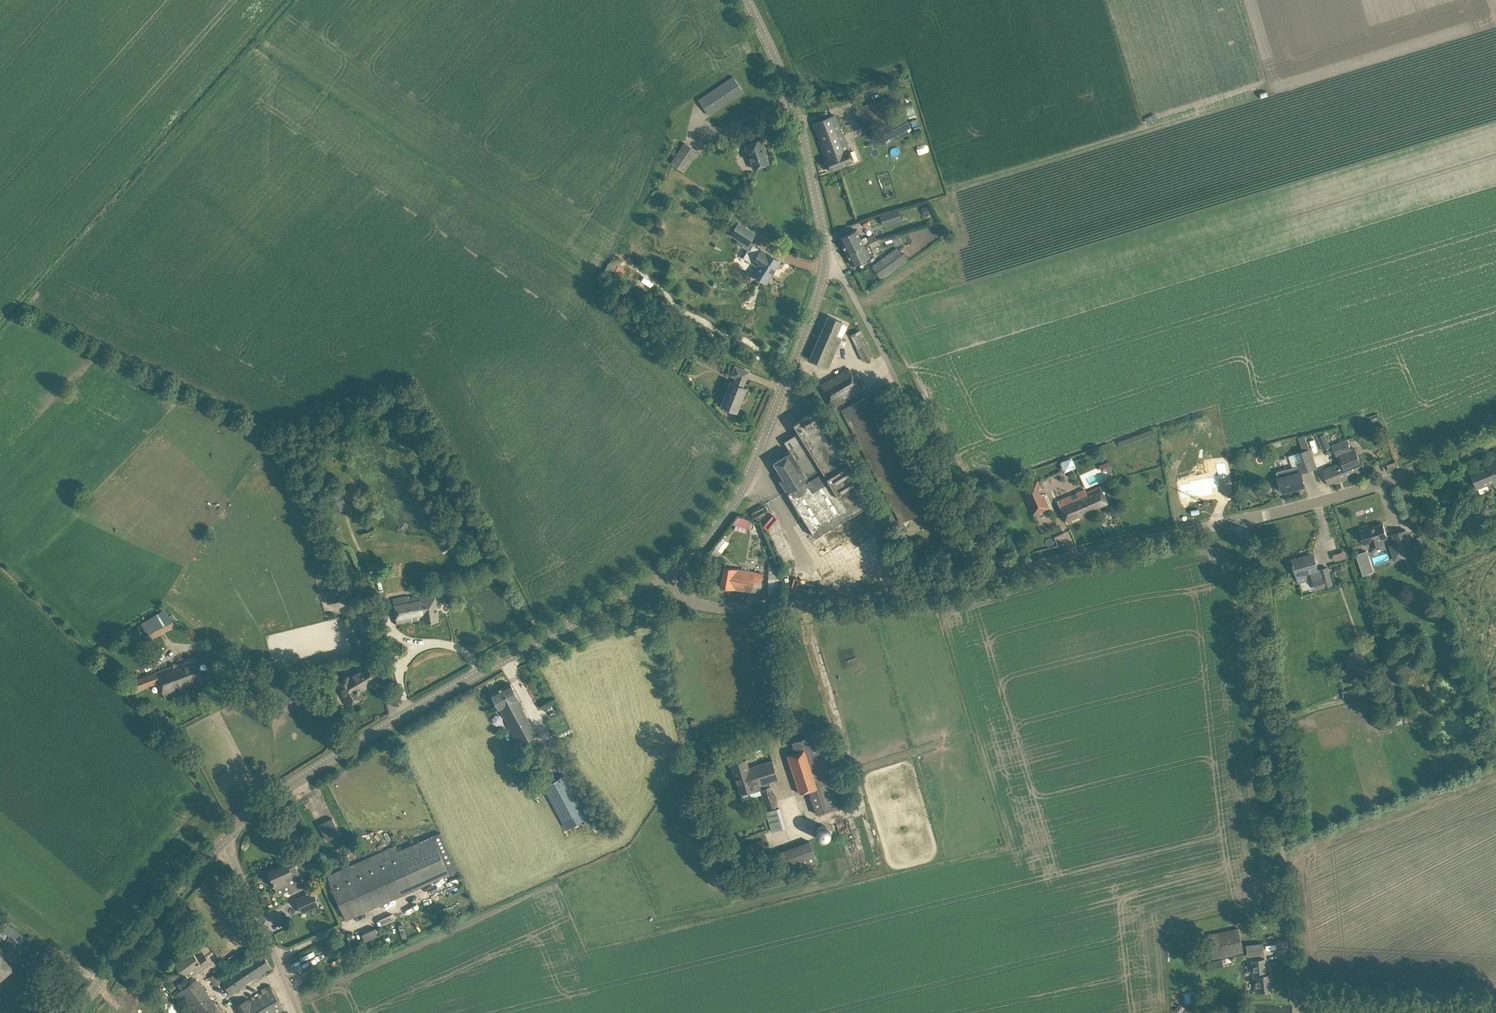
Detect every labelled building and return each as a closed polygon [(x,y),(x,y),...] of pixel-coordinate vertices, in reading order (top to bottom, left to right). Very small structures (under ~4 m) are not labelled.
[(698,99),(708,114),(743,91),(733,76),(698,99)] [(813,123),(826,158),(824,159),(829,170),(853,161),(835,114),(813,123)] [(878,129),(883,138),(909,125),(904,116),(878,129)] [(763,150),(765,150),(761,139),(744,145),(753,169),(768,163),(763,150)] [(671,162),(683,170),(697,150),(685,142),(671,162)] [(880,215),(883,226),(902,220),(899,210),(880,215)] [(731,234),(747,245),(755,233),(738,222),(731,234)] [(848,233),(839,237),(847,253),(863,245),(863,244),(860,238),(855,229),(848,233)] [(899,232),(884,236),(885,240),(886,242),(893,240),(901,238),(899,232)] [(863,245),(847,253),(853,264),(862,260),(869,257),(868,256),(875,253),(872,248),(872,247),(879,243),(878,242),(876,239),(876,238),(869,241),(869,242),(863,244),(863,245)] [(760,249),(753,244),(745,257),(752,261),(752,262),(758,266),(753,274),(766,283),(772,273),(773,273),(773,272),(772,272),(774,269),(775,269),(775,268),(780,261),(761,249),(760,249)] [(872,265),(882,278),(907,260),(897,247),(872,265)] [(836,335),(842,321),(829,316),(810,359),(828,367),(841,337),(836,335)] [(850,335),(863,360),(873,355),(860,330),(850,335)] [(731,375),(736,377),(734,382),(730,380),(719,406),(728,410),(729,408),(736,411),(745,387),(740,385),(743,377),(746,379),(749,371),(735,366),(731,375)] [(862,391),(849,368),(818,385),(831,408),(862,391)] [(842,409),(901,522),(931,506),(872,393),(842,409)] [(821,533),(831,550),(854,535),(857,540),(879,527),(866,506),(873,501),(816,409),(793,423),(799,432),(784,441),(790,451),(808,480),(788,492),(815,536),(821,533)] [(1317,437),(1320,443),(1328,440),(1325,433),(1317,437)] [(1339,455),(1342,462),(1348,477),(1366,470),(1360,455),(1358,455),(1355,447),(1351,449),(1346,439),(1337,443),(1339,448),(1343,446),(1346,452),(1339,455)] [(1333,445),(1337,456),(1339,455),(1346,452),(1343,446),(1339,448),(1337,443),(1333,445)] [(1294,454),(1293,454),(1296,462),(1298,465),(1299,465),(1300,465),(1302,472),(1317,467),(1310,448),(1307,448),(1303,450),(1300,451),(1297,453),(1294,454)] [(790,451),(773,462),(783,478),(780,480),(788,492),(808,480),(790,451)] [(1072,457),(1060,460),(1063,471),(1075,467),(1072,457)] [(1110,460),(1103,463),(1106,470),(1112,467),(1110,460)] [(1220,487),(1221,487),(1219,479),(1228,477),(1225,461),(1207,465),(1210,477),(1189,480),(1189,482),(1179,484),(1181,498),(1198,495),(1198,497),(1214,494),(1213,488),(1220,487)] [(1471,471),(1478,488),(1484,486),(1495,481),(1495,484),(1495,461),(1471,471)] [(1348,477),(1342,462),(1324,469),(1330,484),(1348,477)] [(1293,467),(1277,471),(1282,491),(1306,485),(1302,472),(1300,465),(1299,465),(1298,465),(1293,467)] [(1049,507),(1037,480),(1021,487),(1033,514),(1049,507)] [(1093,508),(1107,502),(1100,485),(1086,491),(1084,487),(1056,499),(1067,523),(1094,512),(1093,508)] [(735,515),(733,522),(748,527),(750,519),(735,515)] [(1382,543),(1381,538),(1387,536),(1383,523),(1360,530),(1364,543),(1370,542),(1372,546),(1382,543)] [(1396,542),(1389,544),(1395,561),(1400,559),(1398,553),(1399,553),(1405,551),(1408,550),(1412,548),(1406,529),(1393,533),(1396,542)] [(1335,560),(1348,556),(1346,550),(1333,553),(1335,560)] [(1356,553),(1363,574),(1374,571),(1367,550),(1356,553)] [(349,575),(342,554),(338,556),(345,577),(349,575)] [(1293,559),(1297,575),(1311,572),(1316,589),(1332,584),(1328,567),(1318,569),(1314,555),(1302,558),(1301,557),(1293,559)] [(751,591),(759,592),(763,573),(724,566),(720,586),(751,591)] [(769,594),(778,594),(779,574),(769,573),(768,581),(769,581),(769,594)] [(362,578),(347,581),(348,591),(350,599),(365,596),(364,588),(362,578)] [(323,587),(325,595),(342,590),(340,582),(323,587)] [(439,620),(434,590),(393,597),(397,623),(423,618),(424,622),(439,620)] [(140,622),(151,639),(176,626),(165,608),(140,622)] [(376,639),(369,609),(357,612),(364,642),(376,639)] [(787,634),(788,642),(801,641),(800,633),(787,634)] [(1345,654),(1350,669),(1366,663),(1361,648),(1345,654)] [(177,693),(175,689),(202,679),(194,657),(133,681),(136,689),(159,681),(165,697),(177,693)] [(1402,665),(1405,673),(1417,668),(1414,660),(1402,665)] [(346,704),(346,705),(361,696),(359,692),(360,691),(359,690),(377,679),(368,664),(337,683),(342,691),(344,690),(350,701),(346,704)] [(1378,678),(1383,689),(1400,681),(1395,670),(1378,678)] [(518,698),(510,682),(491,693),(499,709),(500,709),(520,744),(537,734),(518,698)] [(1366,685),(1344,690),(1345,696),(1367,691),(1366,685)] [(1390,704),(1392,708),(1401,703),(1404,709),(1405,711),(1410,709),(1405,698),(1390,704)] [(263,714),(271,719),(275,712),(267,707),(263,714)] [(817,787),(809,790),(817,814),(849,803),(826,731),(792,742),(795,752),(804,749),(817,787)] [(795,752),(787,755),(800,793),(809,790),(817,787),(804,749),(795,752)] [(731,763),(740,793),(759,787),(772,783),(771,780),(778,778),(772,759),(748,766),(746,759),(731,763)] [(565,775),(544,786),(563,821),(584,810),(565,775)] [(759,787),(765,808),(778,805),(772,783),(759,787)] [(785,827),(779,808),(766,812),(772,831),(785,827)] [(340,833),(332,817),(319,824),(326,839),(340,833)] [(815,832),(815,833),(816,834),(816,835),(816,836),(817,837),(818,838),(819,839),(820,839),(821,839),(821,840),(822,840),(823,840),(824,840),(825,840),(825,839),(826,839),(827,839),(828,838),(829,837),(830,836),(830,835),(830,834),(831,833),(831,832),(830,831),(830,830),(830,829),(829,828),(829,827),(828,827),(828,826),(827,826),(826,825),(825,825),(824,825),(823,825),(822,825),(821,825),(820,825),(819,826),(818,826),(818,827),(817,827),(817,828),(816,829),(816,830),(816,831),(815,832)] [(395,845),(361,861),(364,866),(330,882),(346,918),(457,868),(440,832),(397,851),(395,845)] [(735,850),(741,865),(771,853),(765,839),(735,850)] [(818,863),(809,840),(772,854),(780,877),(818,863)] [(287,862),(269,871),(274,881),(272,882),(273,884),(274,884),(276,888),(288,882),(290,886),(292,885),(294,890),(305,886),(295,865),(289,867),(287,862)] [(319,904),(313,890),(295,898),(302,912),(319,904)] [(361,933),(364,940),(378,935),(376,928),(361,933)] [(1209,934),(1214,958),(1244,951),(1239,928),(1209,934)] [(13,967),(6,960),(21,942),(11,934),(0,947),(0,978),(13,967)] [(1248,955),(1264,953),(1263,941),(1247,942),(1248,955)] [(195,967),(198,971),(210,962),(203,952),(197,957),(192,951),(176,963),(184,974),(195,967)] [(221,977),(230,993),(271,967),(262,952),(221,977)] [(1255,959),(1253,959),(1254,967),(1256,991),(1272,989),(1270,973),(1267,974),(1265,958),(1255,959)] [(215,972),(209,977),(215,986),(222,982),(215,972)] [(197,978),(180,990),(197,1012),(223,1012),(197,978)] [(240,1012),(275,1012),(283,1008),(271,988),(250,1000),(248,998),(236,1005),(240,1012)] [(1180,1012),(1183,1009),(1178,1005),(1174,1009),(1180,1012)]
